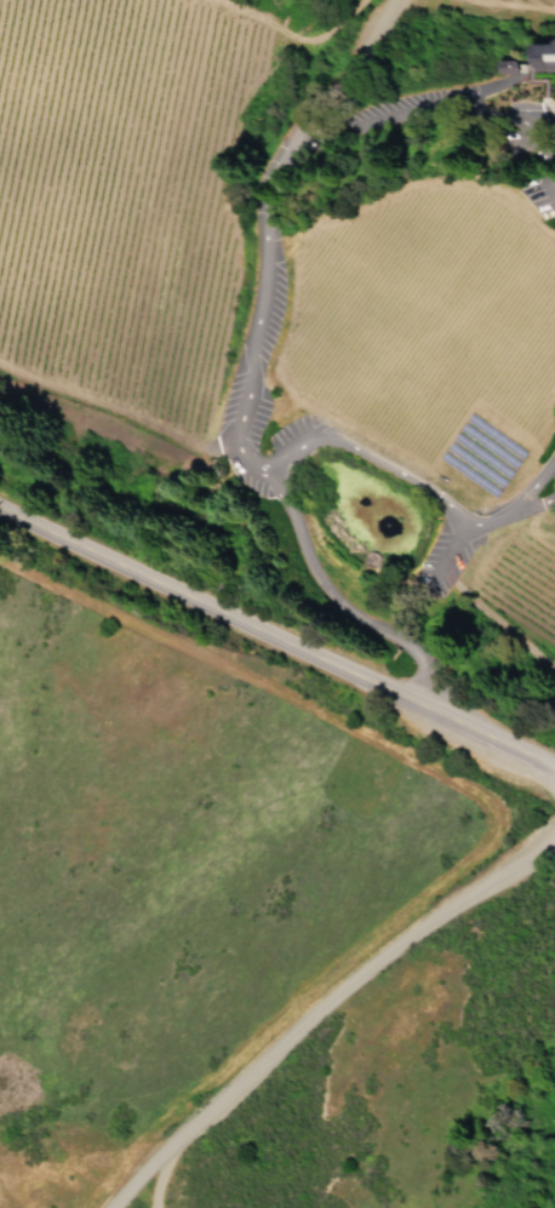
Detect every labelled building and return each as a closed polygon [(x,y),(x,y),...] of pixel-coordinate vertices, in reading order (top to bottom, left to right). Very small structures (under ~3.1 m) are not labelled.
[(553,41),(554,41),(554,78),(553,78),(553,74),(528,74),(528,47),(551,47),(553,41)]
